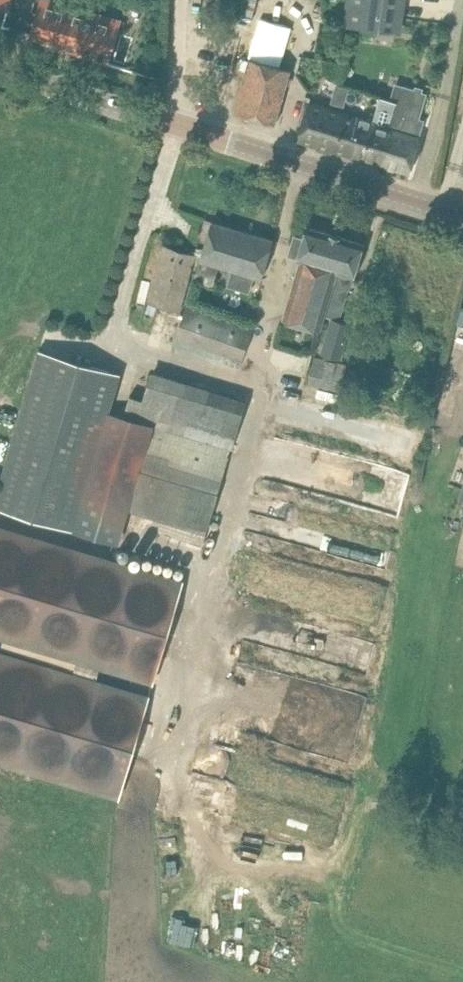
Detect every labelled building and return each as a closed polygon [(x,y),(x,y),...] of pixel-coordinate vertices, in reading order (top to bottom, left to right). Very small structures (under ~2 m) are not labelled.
[(8,10),(11,0),(0,0),(0,7),(8,10)] [(31,34),(79,48),(77,53),(110,63),(120,26),(89,17),(91,10),(57,0),(40,0),(31,34)] [(236,111),(275,122),(281,103),(291,69),(308,0),(251,0),(239,48),(253,52),(251,57),(248,70),(247,72),(241,92),(236,111)] [(342,25),(395,33),(400,0),(346,0),(345,8),(342,25)] [(386,164),(409,171),(424,119),(420,117),(427,92),(416,89),(416,88),(412,87),(401,93),(391,128),(396,130),(386,164)] [(377,122),(350,115),(309,103),(299,138),(386,164),(396,130),(376,124),(377,122)] [(212,220),(206,239),(193,282),(213,288),(220,265),(261,277),(267,258),(273,239),(212,220)] [(198,258),(208,224),(197,221),(187,255),(198,258)] [(300,260),(283,319),(301,324),(320,330),(333,284),(337,271),(328,269),(338,235),(307,225),(303,236),(293,233),(291,241),(289,246),(287,255),(297,258),(297,259),(300,260)] [(338,235),(328,269),(337,271),(333,284),(345,288),(350,289),(354,276),(358,261),(364,242),(338,235)] [(187,302),(176,336),(242,359),(254,324),(255,323),(252,322),(237,317),(232,316),(214,309),(188,300),(187,302)] [(332,317),(322,353),(339,358),(350,322),(332,317)] [(74,530),(85,533),(104,539),(109,522),(139,422),(124,418),(109,413),(122,373),(39,349),(0,481),(0,509),(74,530)] [(314,357),(308,385),(341,391),(347,363),(336,361),(336,362),(326,360),(326,359),(314,357)] [(153,426),(129,510),(207,533),(247,401),(151,372),(143,400),(130,396),(124,418),(139,422),(153,426)] [(79,547),(0,523),(0,637),(153,683),(184,578),(79,547)] [(119,798),(150,693),(0,648),(0,762),(119,798)]
